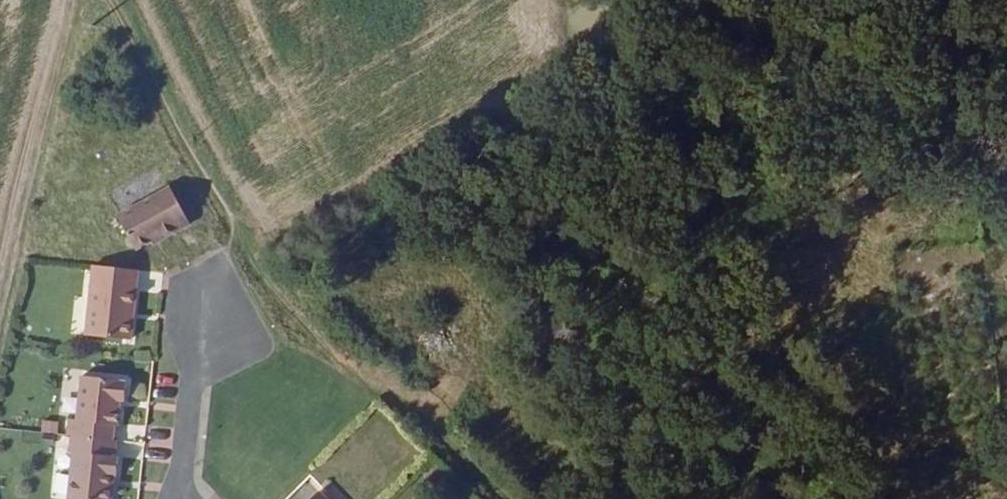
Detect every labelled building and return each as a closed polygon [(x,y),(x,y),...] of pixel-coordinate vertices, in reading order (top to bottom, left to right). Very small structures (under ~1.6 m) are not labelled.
[(175,221),(157,185),(104,211),(120,245),(136,237),(147,233),(148,235),(175,221)] [(110,335),(118,266),(72,261),(65,331),(110,335)] [(158,314),(159,273),(139,272),(137,313),(158,314)] [(97,420),(100,396),(105,396),(106,377),(62,371),(57,414),(49,414),(48,428),(52,429),(93,434),(94,420),(97,420)] [(97,451),(95,451),(95,434),(93,434),(52,429),(50,447),(53,447),(48,496),(77,498),(90,498),(91,480),(89,480),(90,471),(96,471),(97,451)] [(309,484),(295,498),(324,498),(309,484)]
